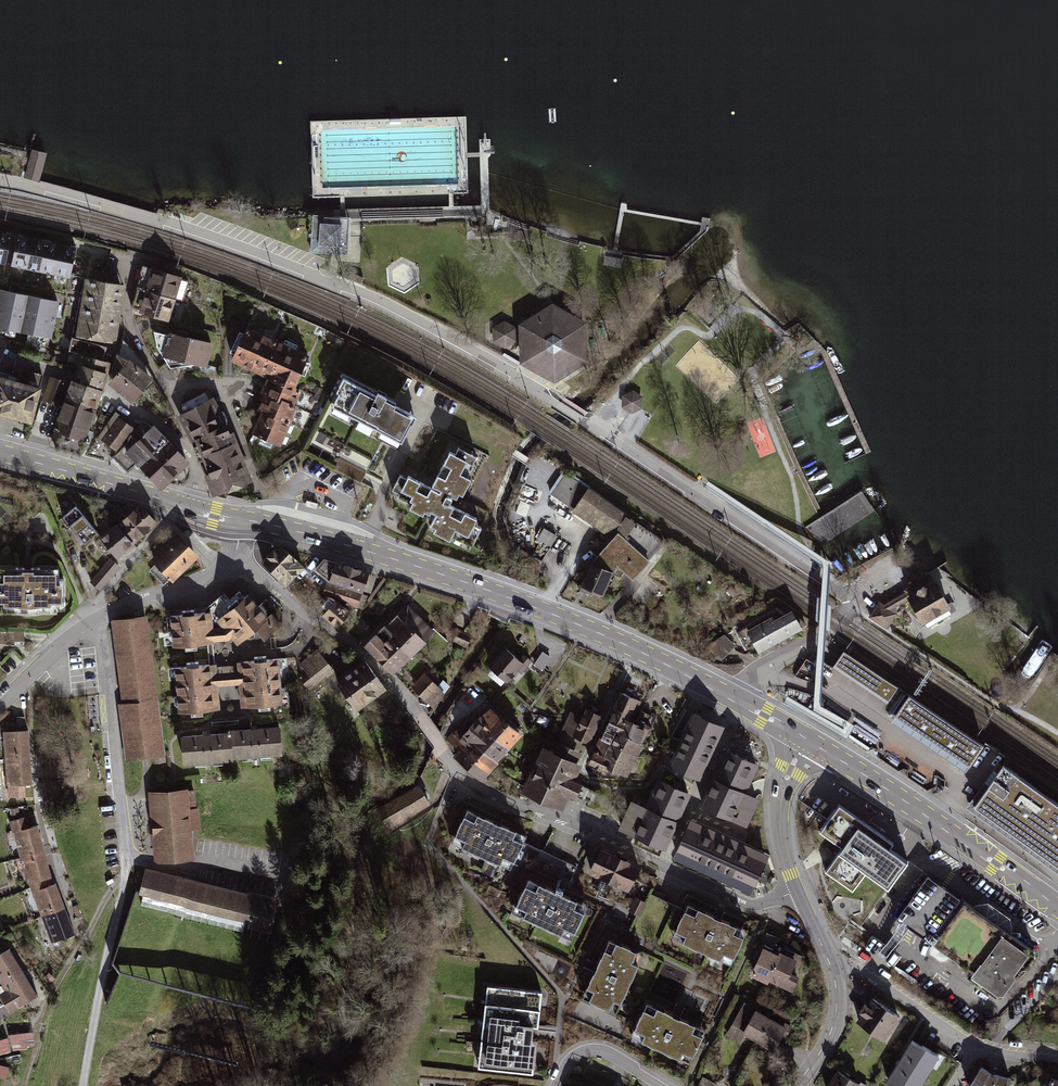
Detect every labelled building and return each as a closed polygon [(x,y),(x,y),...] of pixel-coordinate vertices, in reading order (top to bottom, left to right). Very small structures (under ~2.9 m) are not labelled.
[(37,180),(44,153),(30,149),(29,150),(22,176),(37,180)] [(481,208),(344,211),(344,220),(481,216),(481,208)] [(344,220),(318,218),(315,251),(333,253),(351,255),(354,221),(344,220)] [(9,234),(0,233),(0,263),(3,264),(9,234)] [(22,267),(28,238),(13,235),(7,264),(22,267)] [(37,270),(43,241),(28,238),(22,267),(37,270)] [(52,273),(58,244),(43,241),(37,270),(52,273)] [(68,276),(73,247),(58,244),(52,273),(68,276)] [(415,287),(418,264),(395,262),(393,285),(415,287)] [(179,276),(143,266),(137,286),(173,297),(179,276)] [(87,277),(85,277),(83,289),(121,295),(123,284),(107,281),(108,273),(88,270),(87,277)] [(173,297),(137,286),(133,309),(166,319),(173,297)] [(0,289),(0,327),(50,338),(58,301),(0,289)] [(121,295),(83,289),(81,305),(119,310),(121,295)] [(552,303),(518,324),(519,357),(523,359),(537,368),(553,380),(588,362),(586,322),(552,303)] [(119,310),(81,305),(78,320),(116,326),(119,310)] [(116,326),(78,320),(76,335),(114,341),(116,326)] [(514,327),(503,320),(490,327),(491,342),(503,347),(514,341),(514,327)] [(277,341),(244,326),(228,360),(261,375),(277,341)] [(210,343),(165,332),(165,334),(151,330),(154,345),(160,356),(167,368),(194,364),(204,366),(210,343)] [(78,353),(100,360),(104,346),(69,337),(66,350),(78,353)] [(116,377),(111,383),(133,400),(150,379),(152,377),(140,361),(123,341),(112,374),(116,377)] [(308,355),(277,341),(261,375),(266,377),(292,390),(308,355)] [(78,353),(75,363),(105,372),(108,362),(100,360),(78,353)] [(105,372),(75,363),(70,377),(70,380),(100,389),(101,387),(105,372)] [(41,375),(14,367),(10,379),(38,386),(41,375)] [(415,410),(345,374),(331,402),(401,438),(415,410)] [(10,379),(0,376),(0,415),(30,424),(41,387),(38,386),(10,379)] [(67,382),(50,376),(41,400),(59,406),(62,398),(67,382)] [(292,390),(266,377),(258,393),(262,395),(291,409),(299,393),(292,390)] [(70,380),(68,379),(67,382),(62,398),(93,408),(100,389),(70,380)] [(623,394),(623,404),(632,412),(642,408),(642,396),(634,390),(623,394)] [(207,392),(182,404),(183,414),(196,439),(224,426),(207,392)] [(291,409),(262,395),(255,410),(260,412),(288,425),(294,411),(291,409)] [(93,408),(62,398),(47,445),(63,450),(77,454),(93,408)] [(288,425),(260,412),(250,433),(278,448),(288,425)] [(109,422),(98,438),(104,442),(105,441),(117,449),(132,427),(120,419),(121,417),(115,413),(109,422)] [(110,418),(101,413),(99,416),(98,419),(107,423),(110,418)] [(114,455),(129,471),(137,462),(160,486),(164,482),(186,461),(153,427),(144,421),(130,434),(124,445),(114,455)] [(224,426),(196,439),(199,446),(195,448),(200,460),(204,458),(202,453),(234,440),(226,424),(224,426)] [(202,453),(204,458),(207,466),(223,459),(234,487),(250,480),(234,440),(202,453)] [(478,456),(454,443),(431,486),(440,491),(440,493),(399,472),(388,493),(408,503),(405,509),(423,518),(425,514),(429,516),(431,512),(435,514),(429,525),(436,528),(434,532),(449,540),(451,537),(471,547),(482,527),(484,524),(449,504),(451,500),(446,497),(448,494),(456,499),(456,497),(461,499),(471,480),(466,477),(478,456)] [(223,459),(207,466),(210,475),(206,476),(214,495),(234,487),(223,459)] [(666,542),(564,472),(547,495),(611,539),(601,551),(590,563),(614,573),(613,575),(617,579),(624,571),(633,580),(666,542)] [(824,514),(803,527),(805,529),(816,547),(872,510),(861,491),(824,514)] [(318,503),(307,500),(305,506),(316,509),(318,503)] [(110,514),(118,524),(132,541),(154,523),(140,506),(137,509),(129,504),(121,508),(119,506),(110,514)] [(95,531),(74,506),(60,517),(81,542),(95,531)] [(101,538),(116,556),(132,541),(118,524),(101,538)] [(546,526),(539,537),(553,545),(560,535),(546,526)] [(176,536),(153,560),(171,580),(196,556),(176,536)] [(279,544),(262,561),(286,584),(303,567),(279,544)] [(369,573),(370,571),(324,557),(314,568),(328,580),(323,591),(347,604),(356,608),(364,606),(367,595),(363,593),(364,590),(371,593),(377,576),(369,573)] [(118,566),(110,559),(100,571),(108,578),(118,566)] [(614,573),(590,563),(579,586),(603,596),(613,575),(614,573)] [(63,606),(62,577),(55,577),(55,564),(0,565),(0,607),(63,606)] [(108,578),(100,571),(91,582),(99,588),(108,578)] [(878,599),(867,615),(885,627),(896,612),(896,606),(908,599),(922,625),(951,606),(931,572),(910,586),(883,602),(878,599)] [(211,629),(220,628),(223,641),(226,641),(229,638),(235,646),(254,631),(262,640),(280,625),(269,613),(265,616),(246,593),(242,597),(237,591),(228,599),(222,593),(207,605),(201,610),(203,612),(209,612),(211,629)] [(336,598),(321,615),(336,629),(351,611),(336,598)] [(406,604),(382,626),(392,635),(389,638),(409,660),(425,642),(424,641),(433,631),(406,604)] [(753,619),(734,633),(743,651),(753,646),(756,653),(801,630),(800,628),(805,625),(781,607),(778,609),(775,607),(753,619)] [(223,641),(220,628),(211,629),(209,612),(203,612),(167,616),(170,648),(205,645),(210,644),(212,644),(212,642),(223,641)] [(163,742),(145,616),(114,619),(124,704),(120,704),(127,761),(142,759),(145,758),(148,758),(165,756),(165,752),(163,742)] [(382,626),(364,645),(393,675),(409,660),(398,648),(389,638),(392,635),(382,626)] [(470,636),(457,630),(452,642),(465,648),(470,636)] [(720,631),(696,653),(719,660),(733,646),(720,631)] [(528,639),(522,635),(518,643),(524,646),(528,639)] [(507,649),(489,669),(506,683),(514,676),(513,674),(517,669),(521,673),(531,662),(522,654),(518,659),(507,649)] [(332,670),(316,650),(292,670),(307,691),(332,670)] [(541,651),(532,665),(541,671),(550,658),(541,651)] [(888,702),(899,685),(846,651),(835,668),(888,702)] [(234,670),(227,671),(229,684),(237,683),(239,707),(281,703),(277,658),(234,662),(234,670)] [(339,678),(330,684),(346,704),(354,715),(387,690),(387,689),(364,658),(339,678)] [(229,684),(227,671),(214,672),(214,665),(212,665),(207,665),(173,668),(176,713),(218,710),(216,685),(229,684)] [(422,673),(410,687),(416,693),(432,709),(444,692),(448,686),(442,681),(439,684),(429,675),(427,677),(422,673)] [(618,692),(608,711),(629,721),(631,715),(633,716),(640,702),(618,692)] [(969,770),(986,745),(909,693),(892,719),(969,770)] [(571,713),(561,732),(590,745),(599,724),(600,715),(597,714),(599,710),(593,707),(591,712),(584,708),(579,717),(571,713)] [(488,708),(475,720),(506,750),(520,736),(504,724),(488,708)] [(629,721),(608,711),(597,738),(607,743),(605,747),(633,760),(640,744),(622,736),(628,721),(629,721)] [(649,716),(638,711),(632,723),(628,721),(622,736),(640,744),(649,723),(647,721),(649,716)] [(722,728),(695,715),(672,765),(699,778),(713,748),(722,728)] [(506,750),(475,720),(460,737),(469,744),(495,763),(506,750)] [(278,728),(255,730),(230,732),(230,734),(232,759),(280,756),(278,728)] [(460,737),(462,734),(456,728),(449,733),(461,746),(458,750),(486,776),(495,763),(469,744),(460,737)] [(18,732),(5,733),(6,759),(30,757),(28,732),(25,732),(18,732)] [(461,746),(449,733),(444,739),(456,751),(450,757),(464,770),(480,782),(486,776),(458,750),(461,746)] [(230,734),(206,735),(181,737),(183,765),(232,761),(232,759),(230,734)] [(607,743),(597,738),(585,765),(602,773),(603,771),(608,760),(601,757),(605,747),(607,743)] [(551,754),(540,748),(517,793),(548,808),(552,808),(561,812),(563,807),(567,798),(572,800),(573,798),(580,786),(580,784),(573,781),(581,765),(579,765),(577,764),(582,754),(556,743),(551,754)] [(633,760),(605,747),(601,757),(608,760),(603,771),(624,778),(633,760)] [(744,760),(728,753),(716,778),(703,806),(747,827),(759,801),(755,799),(751,797),(744,794),(757,766),(744,760)] [(31,784),(30,757),(6,759),(7,785),(31,784)] [(1000,763),(972,805),(1057,864),(1057,803),(1000,763)] [(646,809),(633,803),(621,828),(640,837),(664,848),(674,826),(689,794),(659,781),(646,809)] [(429,805),(417,784),(377,809),(388,830),(429,805)] [(151,792),(148,792),(155,861),(193,860),(192,832),(196,831),(201,831),(200,808),(196,808),(195,790),(189,791),(188,788),(151,792)] [(909,856),(838,804),(827,819),(819,830),(832,839),(841,846),(835,855),(824,869),(855,891),(869,872),(887,885),(909,856)] [(523,841),(526,834),(502,823),(495,820),(467,807),(451,841),(485,856),(511,868),(523,841)] [(814,812),(810,809),(805,815),(809,818),(814,812)] [(21,857),(44,851),(37,825),(30,827),(27,818),(11,822),(21,857)] [(755,849),(691,820),(676,854),(674,859),(710,876),(751,894),(752,894),(770,855),(755,849)] [(533,847),(523,841),(500,890),(553,913),(576,865),(558,858),(533,847)] [(601,846),(599,845),(585,873),(597,879),(595,885),(595,889),(598,891),(601,891),(603,890),(607,884),(626,893),(639,865),(601,846)] [(44,851),(21,857),(29,881),(33,892),(54,884),(44,851)] [(191,876),(144,864),(138,889),(272,925),(279,895),(248,887),(247,891),(202,879),(191,876)] [(558,888),(528,876),(512,911),(535,921),(572,937),(587,902),(558,888)] [(1027,961),(1034,951),(944,887),(928,876),(896,920),(904,926),(911,931),(1002,995),(1027,961)] [(55,883),(54,884),(33,892),(42,915),(64,907),(55,883)] [(672,905),(649,894),(632,928),(629,933),(625,942),(639,949),(624,980),(675,1006),(708,1022),(712,1015),(719,995),(729,972),(667,944),(681,910),(672,905)] [(644,900),(632,894),(625,908),(637,914),(644,900)] [(717,916),(689,903),(673,936),(705,951),(733,964),(749,931),(721,918),(717,916)] [(64,907),(42,915),(52,941),(74,933),(64,907)] [(773,934),(768,931),(766,934),(768,939),(764,947),(773,951),(776,944),(779,938),(773,934)] [(901,955),(873,936),(857,959),(886,978),(901,955)] [(596,967),(582,997),(617,1013),(644,953),(641,952),(610,937),(596,967)] [(763,949),(751,975),(769,984),(770,982),(781,955),(773,951),(764,947),(763,949)] [(0,952),(0,984),(21,973),(8,948),(0,952)] [(781,955),(770,982),(794,992),(800,977),(792,973),(796,963),(799,964),(802,957),(800,956),(797,955),(798,953),(790,950),(788,954),(783,952),(781,955)] [(0,984),(4,991),(0,993),(0,999),(8,1013),(36,997),(21,973),(0,984)] [(544,992),(489,985),(479,1068),(535,1074),(539,1039),(534,1038),(535,1031),(535,1027),(540,1028),(540,1024),(544,992)] [(904,1015),(874,995),(869,1003),(865,1001),(860,1009),(863,1013),(857,1021),(886,1041),(904,1015)] [(772,1018),(745,1001),(726,1034),(741,1042),(745,1035),(749,1037),(758,1043),(772,1018)] [(671,1013),(648,1002),(632,1036),(691,1063),(706,1030),(671,1013)] [(788,1028),(772,1018),(758,1043),(775,1053),(788,1028)] [(34,1030),(11,1033),(13,1048),(36,1045),(34,1030)] [(0,1038),(0,1053),(13,1051),(9,1036),(0,1038)] [(913,1038),(886,1081),(894,1085),(922,1085),(941,1055),(913,1038)] [(10,1065),(0,1062),(0,1076),(7,1078),(10,1065)] [(964,1084),(967,1085),(1005,1085),(1007,1074),(992,1072),(979,1064),(964,1084)] [(838,1071),(829,1085),(862,1085),(863,1085),(838,1071)] [(1048,1074),(1045,1085),(1057,1085),(1057,1076),(1048,1074)] [(701,1075),(695,1085),(715,1085),(716,1084),(701,1075)]
